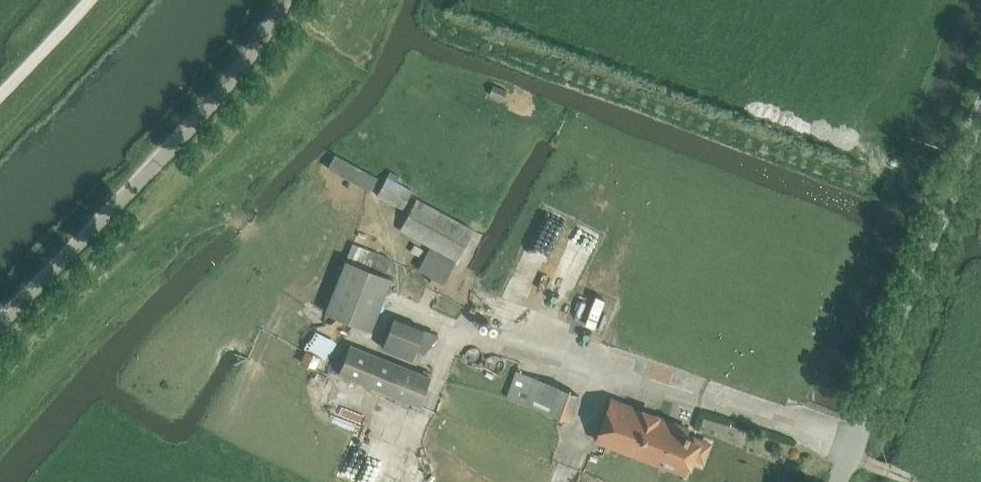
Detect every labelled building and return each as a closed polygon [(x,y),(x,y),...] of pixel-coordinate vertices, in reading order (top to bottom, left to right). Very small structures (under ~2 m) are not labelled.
[(371,190),(378,177),(336,154),(329,167),(371,190)] [(400,176),(391,171),(378,194),(403,207),(412,190),(396,182),(400,176)] [(431,245),(456,259),(457,259),(474,228),(417,198),(400,229),(431,245)] [(548,255),(569,210),(549,200),(528,246),(548,255)] [(573,285),(600,222),(584,215),(557,278),(573,285)] [(443,283),(456,259),(431,245),(418,269),(443,283)] [(346,260),(344,260),(324,312),(370,331),(391,279),(384,275),(346,260)] [(604,314),(613,283),(602,280),(593,311),(604,314)] [(403,304),(392,337),(432,350),(443,317),(403,304)] [(339,373),(420,405),(432,376),(351,344),(339,373)] [(307,350),(301,361),(316,368),(321,357),(307,350)] [(569,420),(580,395),(518,370),(507,395),(569,420)] [(703,458),(709,443),(689,435),(690,432),(688,431),(690,428),(612,398),(597,437),(687,473),(694,454),(703,458)]
